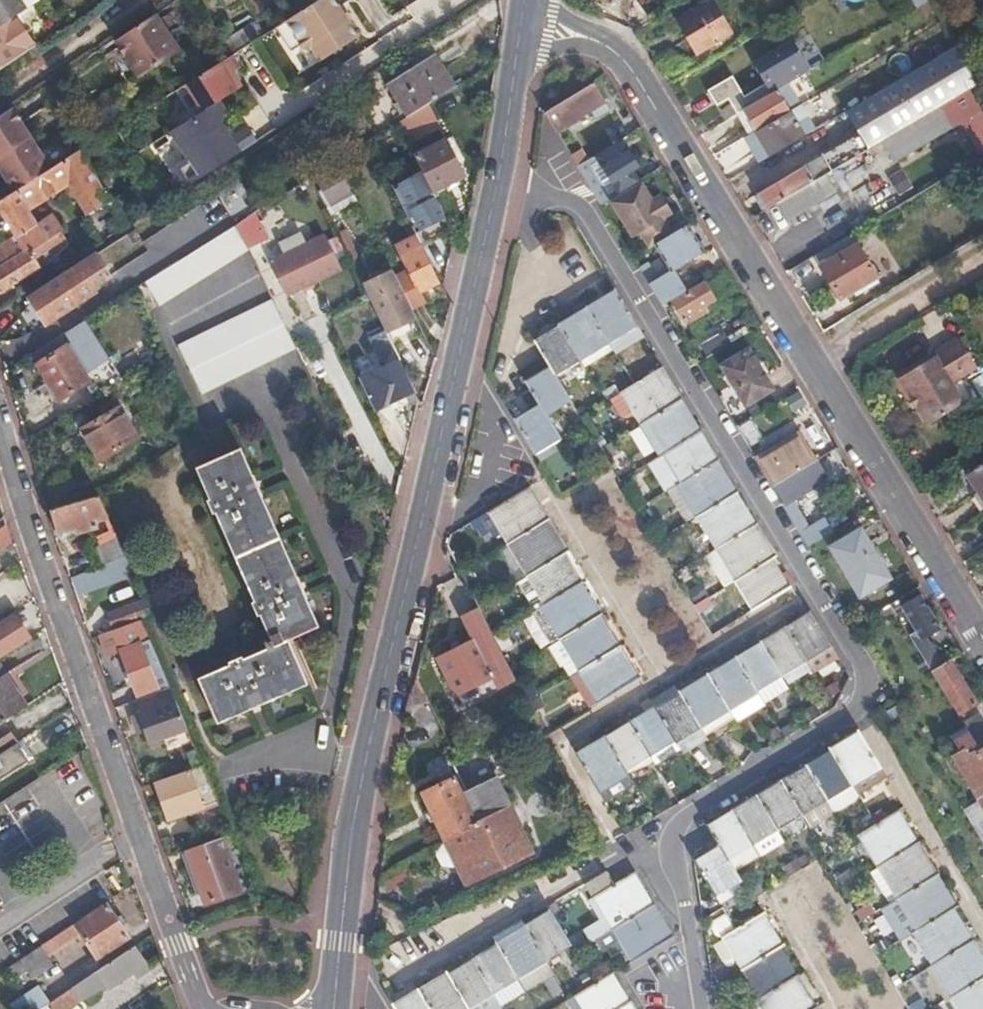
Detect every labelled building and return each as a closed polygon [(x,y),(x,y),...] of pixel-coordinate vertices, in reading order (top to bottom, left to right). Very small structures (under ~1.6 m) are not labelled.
[(27,9),(21,0),(0,0),(0,26),(21,12),(27,9)] [(27,9),(42,0),(21,0),(27,9)] [(356,38),(333,0),(317,0),(274,27),(289,51),(299,45),(300,48),(308,49),(311,48),(318,61),(356,38)] [(696,53),(731,32),(712,0),(709,0),(676,19),(696,53)] [(21,12),(0,26),(0,67),(40,42),(21,12)] [(181,51),(156,14),(115,42),(118,46),(124,43),(129,51),(124,55),(139,78),(181,51)] [(727,98),(736,113),(743,109),(788,82),(809,70),(791,40),(752,64),(764,84),(743,97),(731,76),(707,90),(716,105),(727,98)] [(129,51),(124,43),(118,46),(124,55),(129,51)] [(759,192),(768,207),(775,203),(823,175),(880,140),(969,87),(976,82),(955,45),(846,110),(860,132),(759,192)] [(218,101),(239,87),(229,73),(241,65),(233,53),(189,80),(206,108),(218,101)] [(433,58),(387,88),(406,117),(428,102),(451,88),(433,58)] [(206,108),(189,80),(179,86),(196,114),(206,108)] [(602,99),(590,81),(552,105),(542,111),(554,129),(564,123),(602,99)] [(788,82),(743,109),(757,132),(796,108),(789,96),(794,93),(788,82)] [(960,118),(981,106),(969,87),(880,140),(891,160),(960,118)] [(727,98),(716,105),(725,120),(736,113),(727,98)] [(602,99),(589,107),(595,116),(607,108),(602,99)] [(209,136),(222,127),(221,125),(224,110),(218,101),(206,108),(196,114),(171,130),(185,151),(209,136)] [(406,117),(397,122),(421,172),(425,180),(431,191),(462,175),(428,102),(406,117)] [(982,154),(982,108),(981,106),(960,118),(981,155),(982,154)] [(750,136),(746,138),(756,154),(763,150),(767,158),(810,132),(796,108),(757,132),(750,136)] [(743,109),(736,113),(750,136),(757,132),(743,109)] [(21,125),(11,111),(0,118),(0,138),(21,125)] [(30,140),(32,140),(21,125),(0,138),(0,158),(30,140)] [(225,163),(257,142),(247,128),(230,139),(222,127),(209,136),(225,163)] [(179,192),(225,163),(209,136),(185,151),(189,157),(171,168),(176,175),(174,184),(179,192)] [(638,165),(622,138),(584,161),(576,166),(600,205),(606,202),(618,194),(613,187),(611,182),(627,171),(638,165)] [(50,170),(32,140),(30,140),(0,158),(0,173),(13,194),(15,192),(50,170)] [(756,154),(761,162),(767,158),(763,150),(756,154)] [(578,151),(570,156),(576,166),(584,161),(578,151)] [(95,178),(78,152),(61,162),(72,181),(68,184),(72,192),(95,178)] [(45,198),(68,184),(72,181),(61,162),(50,170),(15,192),(26,210),(45,198)] [(349,194),(337,168),(313,180),(318,190),(327,186),(334,200),(349,194)] [(630,176),(627,171),(611,182),(613,187),(618,194),(635,183),(630,176)] [(425,180),(421,172),(406,179),(410,187),(425,180)] [(823,175),(775,203),(786,220),(833,192),(823,175)] [(110,199),(95,178),(72,192),(83,208),(87,214),(87,216),(110,199)] [(410,187),(406,179),(405,178),(395,182),(406,203),(415,198),(410,187)] [(669,213),(658,194),(649,199),(640,184),(611,202),(631,236),(639,231),(649,247),(654,244),(671,233),(662,218),(669,213)] [(15,192),(13,194),(0,202),(0,215),(15,239),(25,254),(46,241),(36,224),(26,210),(15,192)] [(754,195),(762,211),(768,207),(759,192),(754,195)] [(432,229),(446,223),(433,195),(419,202),(432,229)] [(55,213),(45,198),(26,210),(36,224),(47,218),(55,213)] [(606,202),(600,205),(603,211),(609,207),(606,202)] [(46,241),(61,232),(53,220),(50,218),(47,218),(36,224),(46,241)] [(247,248),(236,224),(179,261),(174,264),(147,281),(160,303),(247,248)] [(685,225),(654,244),(668,268),(656,276),(648,263),(639,268),(661,305),(684,291),(670,269),(700,250),(685,225)] [(406,230),(412,241),(417,239),(412,227),(406,230)] [(69,245),(61,232),(46,241),(25,254),(0,270),(0,293),(31,274),(52,261),(69,245)] [(820,252),(814,255),(840,299),(853,291),(876,278),(850,234),(820,252)] [(338,266),(325,235),(272,261),(286,291),(338,266)] [(25,254),(15,239),(0,249),(0,270),(25,254)] [(439,283),(417,239),(412,241),(397,249),(408,271),(395,277),(399,285),(411,307),(423,301),(419,293),(439,283)] [(111,276),(97,254),(87,261),(31,298),(46,322),(95,291),(93,288),(111,276)] [(876,278),(853,291),(858,299),(880,285),(876,278)] [(377,293),(369,298),(382,325),(386,332),(416,318),(411,307),(399,285),(391,288),(387,282),(374,288),(377,293)] [(713,298),(704,283),(673,302),(686,322),(706,310),(702,305),(713,298)] [(610,344),(639,327),(616,287),(587,305),(610,344)] [(294,346),(271,298),(179,342),(200,390),(294,346)] [(558,326),(580,362),(610,344),(587,305),(557,323),(558,326)] [(726,332),(719,321),(703,332),(709,342),(726,332)] [(555,376),(580,362),(558,326),(534,341),(549,366),(555,376)] [(92,332),(68,348),(38,367),(60,402),(90,382),(99,399),(124,384),(92,332)] [(392,364),(359,379),(374,411),(409,395),(413,403),(418,400),(386,332),(368,340),(376,357),(382,356),(384,360),(389,358),(392,364)] [(893,379),(896,384),(961,344),(958,338),(893,379)] [(610,344),(580,362),(583,367),(613,350),(610,344)] [(961,344),(896,384),(906,399),(909,398),(915,407),(926,426),(962,405),(950,385),(977,369),(961,344)] [(771,387),(747,347),(721,363),(745,403),(771,387)] [(547,418),(572,404),(555,376),(549,366),(525,380),(538,403),(547,418)] [(619,392),(639,426),(682,399),(662,366),(633,384),(619,392)] [(970,380),(982,402),(982,374),(982,373),(970,380)] [(909,398),(906,399),(911,409),(915,407),(909,398)] [(682,399),(639,426),(657,457),(660,455),(701,431),(682,399)] [(563,445),(547,418),(538,403),(513,418),(538,460),(563,445)] [(138,439),(120,407),(81,430),(99,460),(138,439)] [(701,431),(660,455),(678,485),(719,461),(701,431)] [(799,431),(754,457),(772,485),(815,459),(799,431)] [(334,616),(258,439),(195,466),(270,637),(264,639),(267,646),(197,677),(216,720),(322,672),(303,630),(334,616)] [(538,460),(544,470),(569,455),(563,445),(538,460)] [(826,478),(815,459),(772,485),(788,512),(808,546),(833,530),(824,516),(806,527),(795,508),(793,509),(788,501),(826,478)] [(678,485),(675,487),(694,518),(737,492),(727,475),(719,461),(678,485)] [(966,475),(977,493),(973,496),(982,511),(982,464),(966,475)] [(530,486),(527,488),(538,506),(542,504),(530,486)] [(527,488),(488,511),(506,543),(546,519),(549,517),(542,504),(538,506),(527,488)] [(756,524),(737,492),(694,518),(713,550),(756,524)] [(107,516),(98,495),(52,510),(59,531),(76,526),(78,531),(97,525),(96,519),(107,516)] [(549,517),(546,519),(559,540),(562,538),(549,517)] [(546,519),(506,543),(526,577),(563,555),(567,553),(570,551),(562,538),(559,540),(546,519)] [(776,555),(756,524),(713,550),(732,582),(772,558),(776,555)] [(12,544),(7,527),(0,532),(0,552),(12,544)] [(888,578),(862,535),(834,553),(859,595),(888,578)] [(95,551),(103,568),(126,558),(118,541),(95,551)] [(567,553),(563,555),(572,569),(575,567),(567,553)] [(526,577),(522,579),(539,607),(580,582),(583,581),(575,567),(572,569),(563,555),(526,577)] [(732,582),(750,610),(789,586),(772,558),(732,582)] [(583,581),(580,582),(592,602),(595,601),(583,581)] [(580,582),(539,607),(559,640),(599,616),(603,614),(595,601),(592,602),(580,582)] [(920,637),(913,641),(931,671),(941,665),(922,637),(938,628),(920,595),(901,605),(904,609),(900,611),(902,615),(906,613),(920,637)] [(799,617),(784,626),(804,660),(830,645),(809,611),(805,605),(796,611),(799,617)] [(136,620),(131,607),(110,614),(115,628),(136,620)] [(603,614),(599,616),(610,635),(614,633),(603,614)] [(29,638),(13,615),(0,623),(0,657),(29,638)] [(559,640),(578,672),(618,648),(622,646),(614,633),(610,635),(599,616),(559,640)] [(492,635),(483,617),(467,626),(473,638),(439,656),(456,691),(495,671),(507,665),(492,635)] [(774,632),(759,641),(780,675),(804,660),(784,626),(780,620),(770,626),(774,632)] [(140,621),(102,635),(110,653),(115,653),(135,697),(155,688),(151,676),(162,671),(140,621)] [(749,647),(735,656),(756,690),(780,675),(759,641),(755,635),(746,641),(749,647)] [(559,640),(551,645),(569,677),(571,676),(578,672),(559,640)] [(622,646),(618,648),(630,666),(633,665),(622,646)] [(595,701),(597,704),(640,677),(633,665),(630,666),(618,648),(578,672),(595,701)] [(725,662),(705,673),(728,710),(758,693),(756,690),(735,656),(731,650),(721,656),(725,662)] [(976,703),(949,660),(941,665),(931,671),(958,714),(976,703)] [(507,665),(495,671),(508,696),(519,690),(509,670),(507,665)] [(0,668),(0,721),(25,705),(0,668)] [(695,679),(677,690),(700,727),(728,710),(705,673),(702,668),(692,674),(695,679)] [(578,672),(571,676),(589,705),(595,701),(578,672)] [(148,744),(188,730),(169,687),(135,701),(139,713),(130,716),(137,734),(144,732),(148,744)] [(700,727),(677,690),(652,705),(673,740),(675,742),(700,727)] [(673,740),(652,705),(628,720),(648,754),(673,740)] [(982,746),(982,725),(975,712),(962,720),(980,748),(982,746)] [(648,754),(628,720),(624,714),(614,720),(618,726),(603,735),(623,768),(648,754)] [(0,725),(0,754),(13,745),(0,725)] [(828,747),(829,749),(851,785),(881,767),(858,729),(828,747)] [(627,775),(623,768),(603,735),(575,752),(599,792),(627,775)] [(32,760),(19,741),(13,745),(0,754),(0,780),(32,760)] [(980,748),(957,763),(982,807),(982,746),(980,748)] [(851,785),(829,749),(805,764),(827,800),(851,785)] [(827,800),(805,764),(780,780),(802,815),(827,800)] [(201,766),(157,783),(170,819),(216,802),(201,766)] [(532,855),(498,778),(464,792),(458,778),(427,792),(467,884),(532,855)] [(802,815),(780,780),(756,795),(777,830),(802,815)] [(777,830),(756,795),(731,810),(753,844),(777,830)] [(899,808),(874,823),(857,834),(877,868),(919,842),(899,808)] [(753,844),(731,810),(707,825),(718,845),(727,860),(753,844)] [(224,849),(237,844),(232,834),(184,852),(205,906),(239,892),(224,849)] [(939,874),(919,842),(877,868),(897,900),(939,874)] [(741,883),(727,860),(718,845),(693,860),(716,898),(741,883)] [(592,898),(614,885),(606,871),(583,884),(585,886),(592,898)] [(611,930),(654,904),(635,873),(614,885),(592,898),(611,930)] [(958,906),(939,874),(897,900),(917,932),(955,908),(958,906)] [(611,930),(630,962),(674,936),(654,904),(611,930)] [(75,927),(74,924),(39,947),(49,963),(84,941),(95,957),(126,938),(106,907),(75,927)] [(955,908),(917,932),(913,935),(932,966),(974,940),(955,908)] [(551,971),(576,956),(574,953),(547,909),(522,925),(551,971)] [(785,944),(765,911),(734,930),(725,935),(745,967),(781,946),(785,944)] [(721,913),(706,923),(714,934),(729,925),(721,913)] [(522,989),(551,971),(522,925),(494,942),(496,945),(522,989)] [(974,940),(932,966),(950,998),(982,977),(982,955),(974,940)] [(497,1003),(522,989),(496,945),(471,960),(497,1003)] [(798,974),(781,946),(745,967),(762,996),(798,974)] [(49,963),(39,947),(18,961),(28,977),(49,963)] [(142,963),(132,947),(69,989),(78,1002),(98,989),(100,991),(131,971),(136,978),(146,971),(141,964),(142,963)] [(497,1003),(471,960),(447,975),(468,1008),(488,1008),(497,1003)] [(447,975),(445,972),(417,989),(429,1008),(468,1008),(447,975)] [(630,1000),(614,972),(593,985),(574,997),(581,1008),(615,1008),(630,1000)] [(798,974),(762,996),(756,1000),(762,1008),(814,1008),(818,1006),(798,974)] [(950,998),(957,1008),(982,1008),(982,977),(950,998)] [(51,1001),(46,994),(41,985),(9,1005),(11,1008),(39,1008),(47,1004),(51,1001)] [(393,1008),(429,1008),(417,989),(391,1005),(393,1008)] [(630,1000),(615,1008),(636,1008),(630,1000)]
